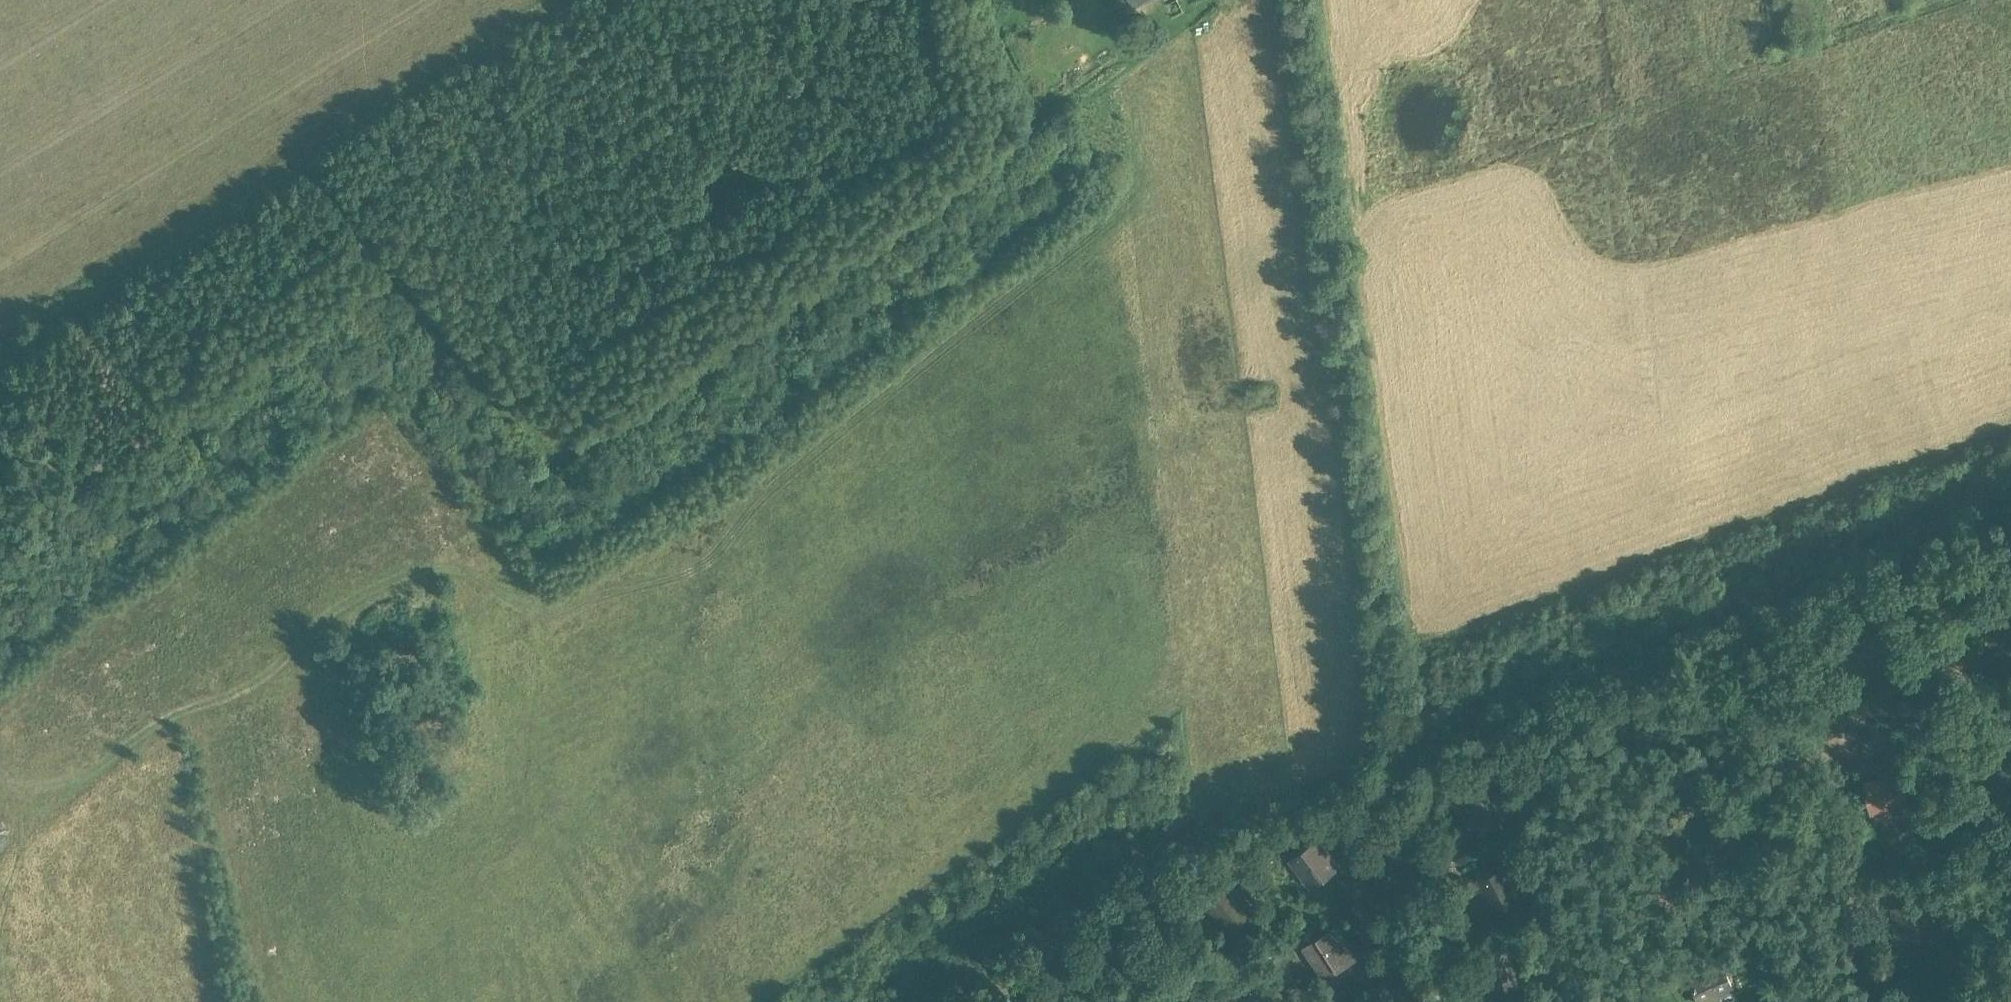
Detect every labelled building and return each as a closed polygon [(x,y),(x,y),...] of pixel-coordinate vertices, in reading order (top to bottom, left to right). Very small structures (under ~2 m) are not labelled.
[(1154,0),(1128,0),(1136,11),(1154,0)] [(1994,702),(1997,714),(2009,711),(2006,700),(1994,702)] [(1912,777),(1871,785),(1879,820),(1911,813),(1910,807),(1906,791),(1915,790),(1912,777)] [(1336,867),(1317,841),(1298,856),(1317,882),(1336,867)] [(1506,868),(1485,878),(1500,908),(1521,897),(1506,868)] [(1365,877),(1356,880),(1361,894),(1370,891),(1365,877)] [(1357,960),(1337,928),(1306,946),(1325,979),(1357,960)] [(1511,950),(1488,958),(1499,989),(1521,981),(1511,950)] [(1688,976),(1699,1001),(1710,1001),(1736,991),(1723,961),(1688,976)]
